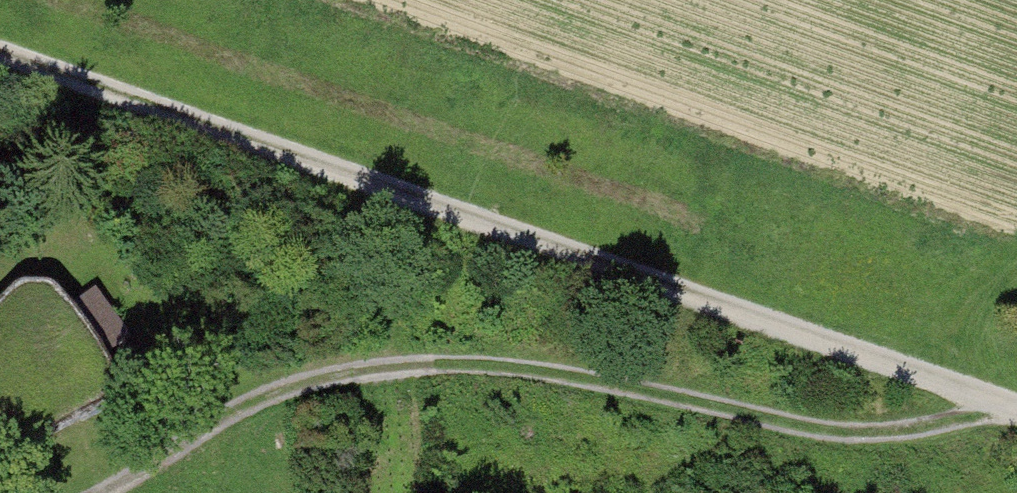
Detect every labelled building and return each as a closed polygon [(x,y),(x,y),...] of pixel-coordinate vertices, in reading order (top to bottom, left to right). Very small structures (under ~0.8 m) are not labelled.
[(18,286),(0,303),(0,453),(108,403),(112,370),(46,285),(18,286)]
